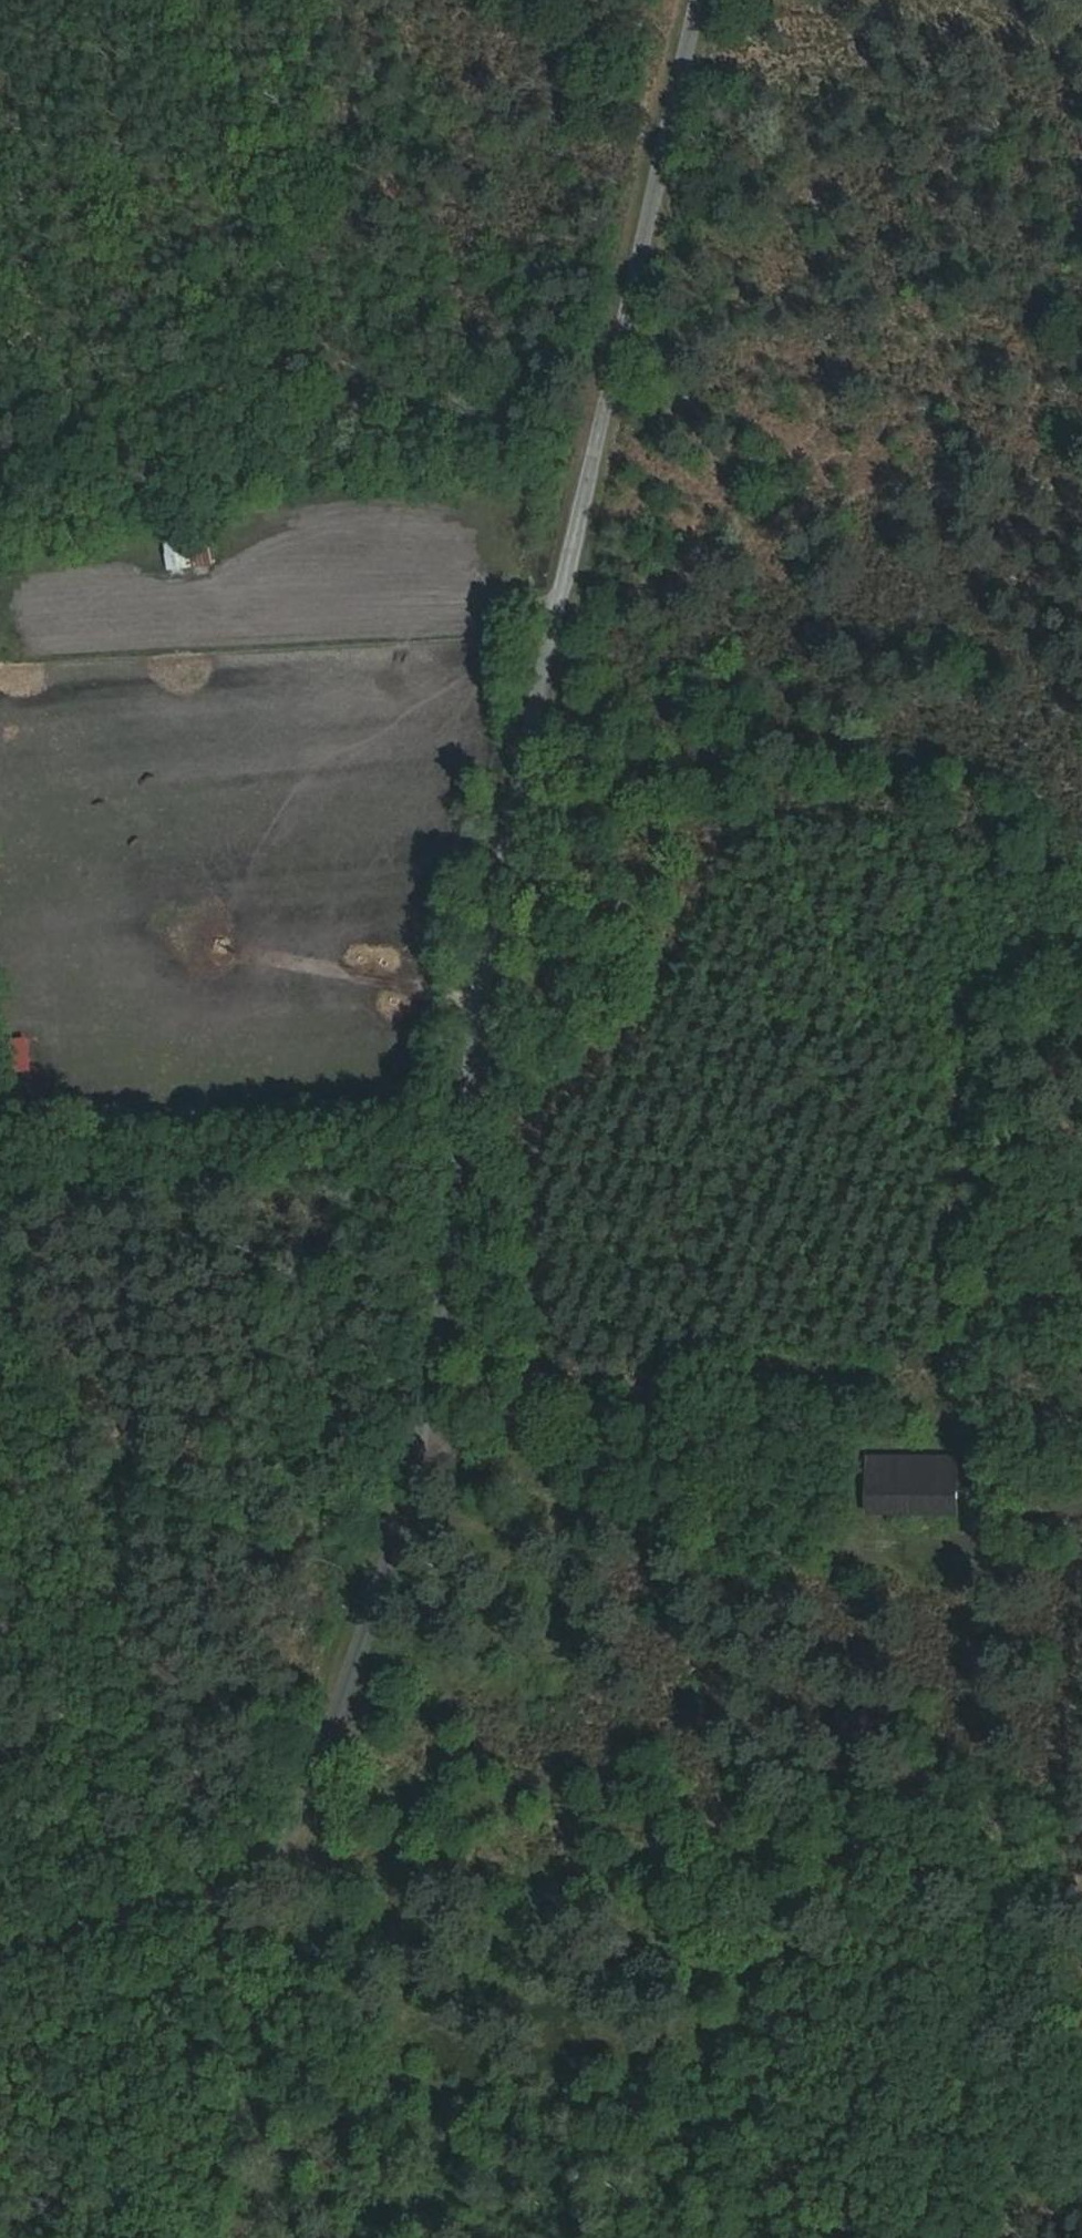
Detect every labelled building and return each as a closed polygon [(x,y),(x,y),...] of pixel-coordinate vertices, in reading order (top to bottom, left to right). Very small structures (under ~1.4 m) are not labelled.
[(209,535),(164,543),(168,568),(214,561),(209,535)] [(956,1517),(957,1453),(872,1451),(871,1515),(956,1517)]
